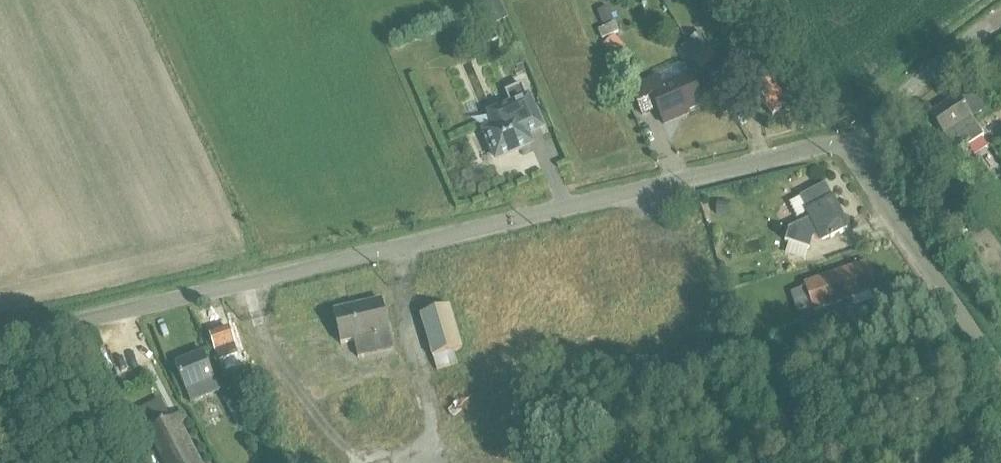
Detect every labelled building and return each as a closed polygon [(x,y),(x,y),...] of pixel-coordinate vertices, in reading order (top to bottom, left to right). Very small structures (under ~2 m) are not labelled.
[(489,12),(501,7),(499,0),(483,0),(489,12)] [(616,23),(598,30),(602,40),(620,33),(616,23)] [(494,31),(482,36),(486,45),(498,40),(494,31)] [(702,32),(681,47),(692,63),(694,61),(701,71),(719,58),(702,32)] [(614,57),(623,49),(613,38),(604,46),(614,57)] [(789,105),(754,60),(744,68),(762,91),(756,96),(773,117),(789,105)] [(689,112),(704,106),(691,74),(663,86),(659,77),(631,89),(643,116),(658,110),(665,126),(690,115),(689,112)] [(502,125),(486,132),(497,158),(530,143),(526,134),(541,128),(528,98),(522,85),(506,92),(511,105),(497,112),(502,125)] [(958,95),(929,114),(945,138),(946,137),(952,146),(962,139),(968,147),(984,136),(973,119),(986,110),(974,92),(962,101),(961,101),(958,95)] [(1000,164),(1000,141),(991,147),(1000,164)] [(798,218),(806,214),(809,219),(789,230),(785,242),(810,250),(814,238),(820,240),(821,242),(830,237),(831,238),(835,237),(834,235),(847,228),(825,185),(800,198),(801,199),(790,204),(798,218)] [(804,284),(806,289),(791,293),(797,312),(812,307),(813,311),(875,290),(866,263),(804,284)] [(354,342),(358,358),(393,350),(383,302),(380,303),(379,303),(372,304),(372,305),(368,306),(368,305),(353,308),(354,309),(334,313),(341,345),(354,342)] [(437,372),(458,366),(454,352),(462,350),(450,307),(421,316),(437,372)] [(211,308),(199,312),(205,330),(217,327),(211,308)] [(744,339),(763,334),(760,324),(741,330),(744,339)] [(210,336),(222,371),(241,366),(229,329),(210,336)] [(175,365),(192,404),(219,393),(203,354),(175,365)] [(235,401),(236,400),(233,393),(223,398),(233,416),(241,412),(235,401)] [(137,412),(164,462),(202,462),(182,425),(188,422),(184,413),(171,420),(160,400),(137,412)]
